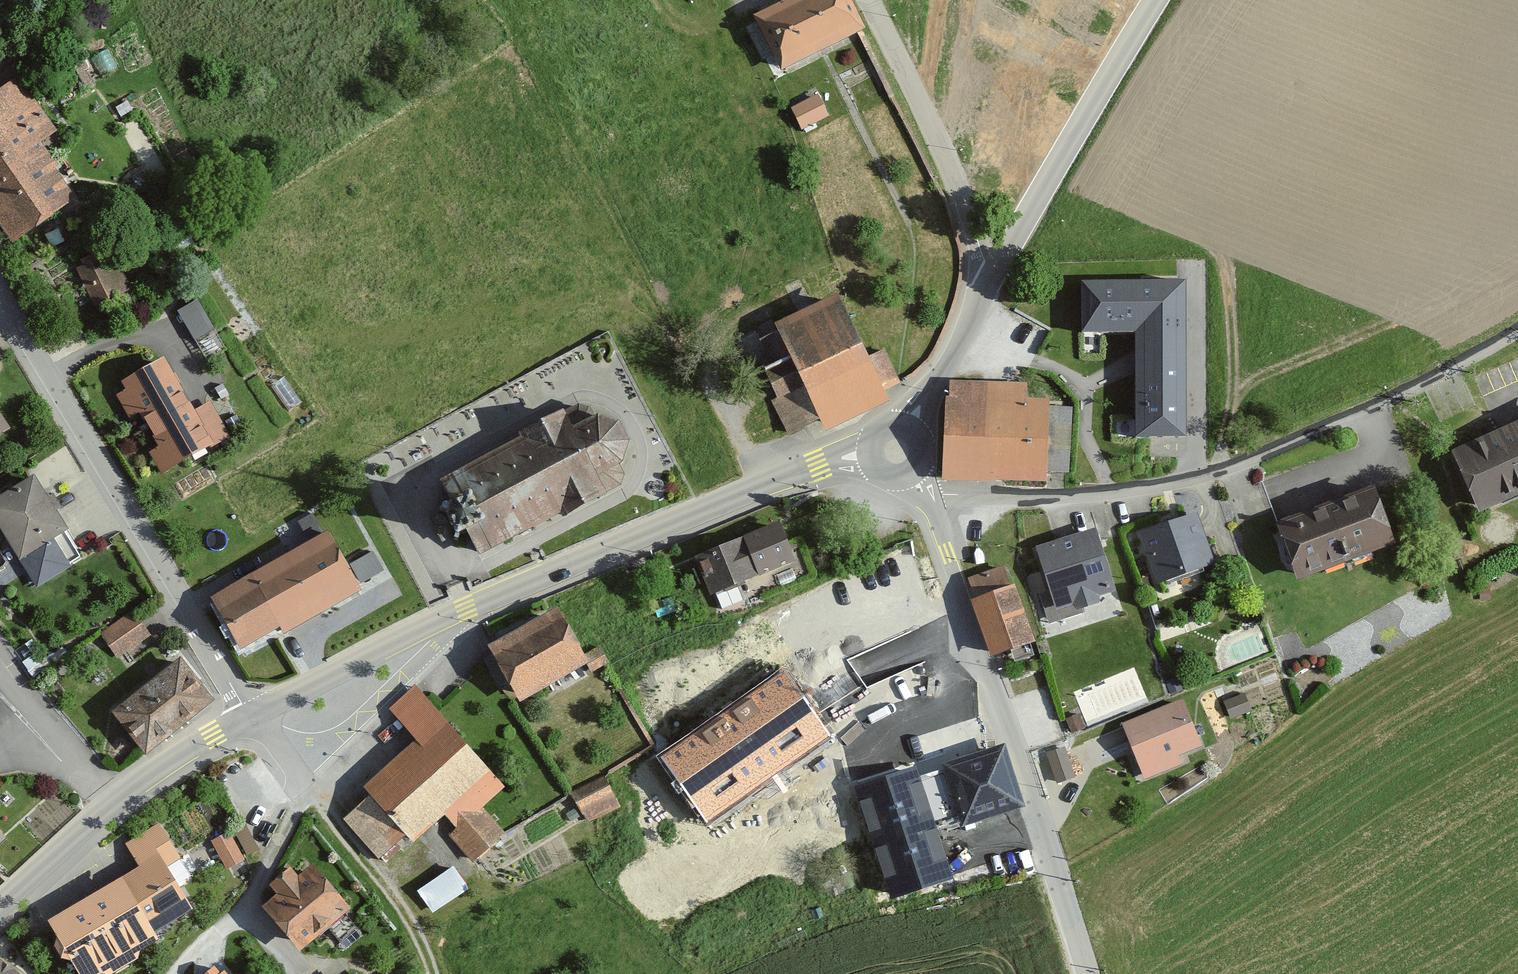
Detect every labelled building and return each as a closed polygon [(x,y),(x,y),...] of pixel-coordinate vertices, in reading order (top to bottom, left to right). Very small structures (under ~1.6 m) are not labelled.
[(746,17),(773,74),(855,37),(839,0),(783,0),(746,17)] [(0,87),(0,241),(2,244),(71,202),(33,141),(50,131),(17,77),(0,87)] [(814,92),(786,106),(798,131),(826,117),(814,92)] [(109,248),(71,265),(90,306),(128,289),(109,248)] [(1186,282),(1080,283),(1080,337),(1134,336),(1135,442),(1188,442),(1186,282)] [(833,294),(769,323),(817,429),(881,400),(876,391),(900,380),(886,351),(863,361),(833,294)] [(178,306),(194,335),(215,324),(199,295),(178,306)] [(159,359),(114,384),(118,392),(113,394),(125,415),(130,413),(148,445),(141,449),(156,476),(225,438),(206,403),(189,412),(159,359)] [(1023,386),(947,382),(942,478),(1044,483),(1045,472),(1068,473),(1071,403),(1022,401),(1023,386)] [(441,475),(452,493),(444,498),(427,507),(442,533),(458,524),(463,522),(480,554),(624,478),(627,467),(619,454),(627,436),(616,418),(596,410),(570,423),(564,410),(441,475)] [(1443,454),(1470,515),(1517,494),(1517,421),(1443,454)] [(0,489),(0,538),(30,585),(62,565),(46,541),(64,530),(26,472),(0,489)] [(1365,488),(1266,525),(1288,585),(1387,548),(1365,488)] [(312,542),(217,597),(243,642),(280,620),(285,627),(363,582),(322,513),(302,525),(312,542)] [(1194,514),(1135,532),(1151,582),(1210,563),(1194,514)] [(774,523),(687,554),(702,596),(789,564),(774,523)] [(1090,530),(1028,550),(1048,612),(1109,592),(1090,530)] [(1009,585),(970,598),(991,659),(1030,645),(1009,585)] [(548,610),(481,647),(513,705),(580,668),(548,610)] [(130,611),(97,632),(114,659),(147,638),(130,611)] [(171,658),(104,713),(139,755),(206,700),(171,658)] [(826,734),(783,674),(665,758),(708,818),(826,734)] [(419,686),(395,709),(419,735),(357,791),(367,802),(347,820),(384,861),(431,819),(470,862),(501,834),(483,814),(512,788),(419,686)] [(1179,699),(1116,723),(1136,779),(1175,764),(1172,757),(1197,748),(1179,699)] [(1062,746),(1043,752),(1051,782),(1071,777),(1062,746)] [(1002,747),(945,765),(964,823),(1021,805),(1002,747)] [(604,769),(572,788),(589,817),(621,798),(604,769)] [(950,876),(915,769),(860,787),(895,894),(950,876)] [(43,922),(73,973),(86,973),(187,916),(165,878),(193,862),(166,816),(121,842),(136,868),(43,922)] [(246,824),(232,831),(245,855),(259,848),(246,824)] [(223,830),(207,838),(224,872),(240,863),(223,830)] [(453,861),(417,886),(433,908),(469,883),(453,861)] [(342,907),(304,865),(291,876),(282,865),(260,885),(270,897),(258,908),(295,949),(342,907)] [(0,959),(0,973),(20,973),(0,959)]
